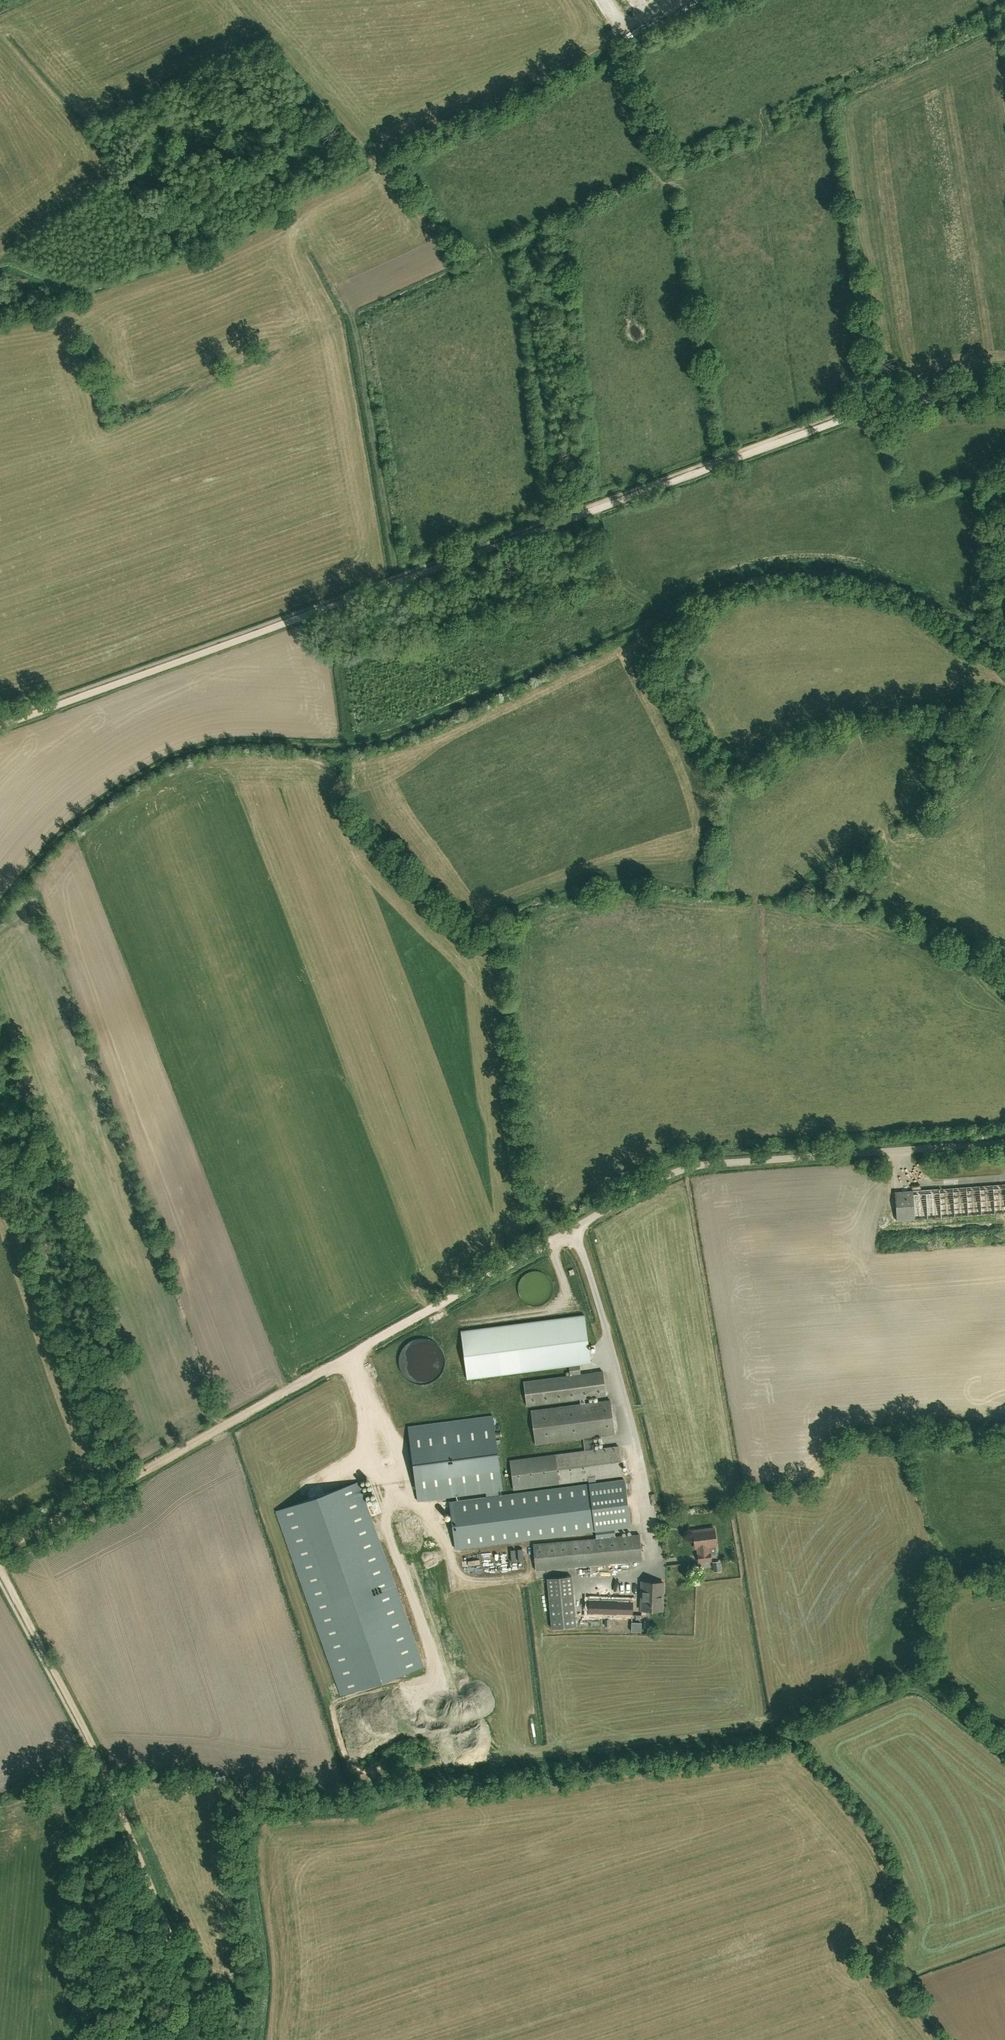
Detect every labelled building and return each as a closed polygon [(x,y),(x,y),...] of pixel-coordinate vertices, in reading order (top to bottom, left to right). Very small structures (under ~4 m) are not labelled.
[(895,1189),(897,1218),(1004,1213),(1004,1184),(895,1189)] [(585,1315),(462,1331),(468,1379),(569,1365),(570,1376),(523,1382),(527,1406),(579,1399),(580,1404),(531,1410),(535,1444),(583,1438),(585,1451),(550,1455),(510,1460),(514,1490),(553,1485),(589,1479),(596,1478),(622,1475),(618,1446),(593,1449),(592,1437),(614,1434),(610,1400),(597,1402),(596,1402),(585,1403),(584,1398),(606,1395),(603,1371),(581,1374),(579,1364),(591,1363),(585,1315)] [(436,1371),(442,1372),(444,1349),(419,1347),(418,1353),(407,1352),(405,1377),(435,1380),(436,1371)] [(493,1415),(408,1426),(418,1501),(486,1492),(487,1497),(449,1502),(455,1549),(595,1531),(615,1528),(630,1526),(624,1479),(597,1483),(596,1478),(589,1479),(589,1484),(499,1495),(498,1490),(503,1490),(493,1415)] [(341,1695),(424,1666),(359,1482),(276,1511),(341,1695)] [(596,1538),(533,1544),(535,1570),(642,1561),(640,1534),(616,1536),(615,1528),(595,1531),(596,1538)] [(695,1547),(698,1547),(698,1553),(699,1561),(711,1560),(710,1552),(709,1552),(709,1546),(716,1545),(714,1528),(693,1530),(695,1547)] [(507,1572),(514,1571),(510,1553),(504,1554),(507,1572)] [(572,1576),(547,1579),(551,1629),(577,1626),(572,1576)] [(662,1611),(663,1582),(642,1582),(641,1610),(662,1611)] [(633,1600),(616,1600),(616,1615),(632,1616),(633,1600)] [(634,1633),(643,1632),(643,1622),(634,1622),(634,1633)]
